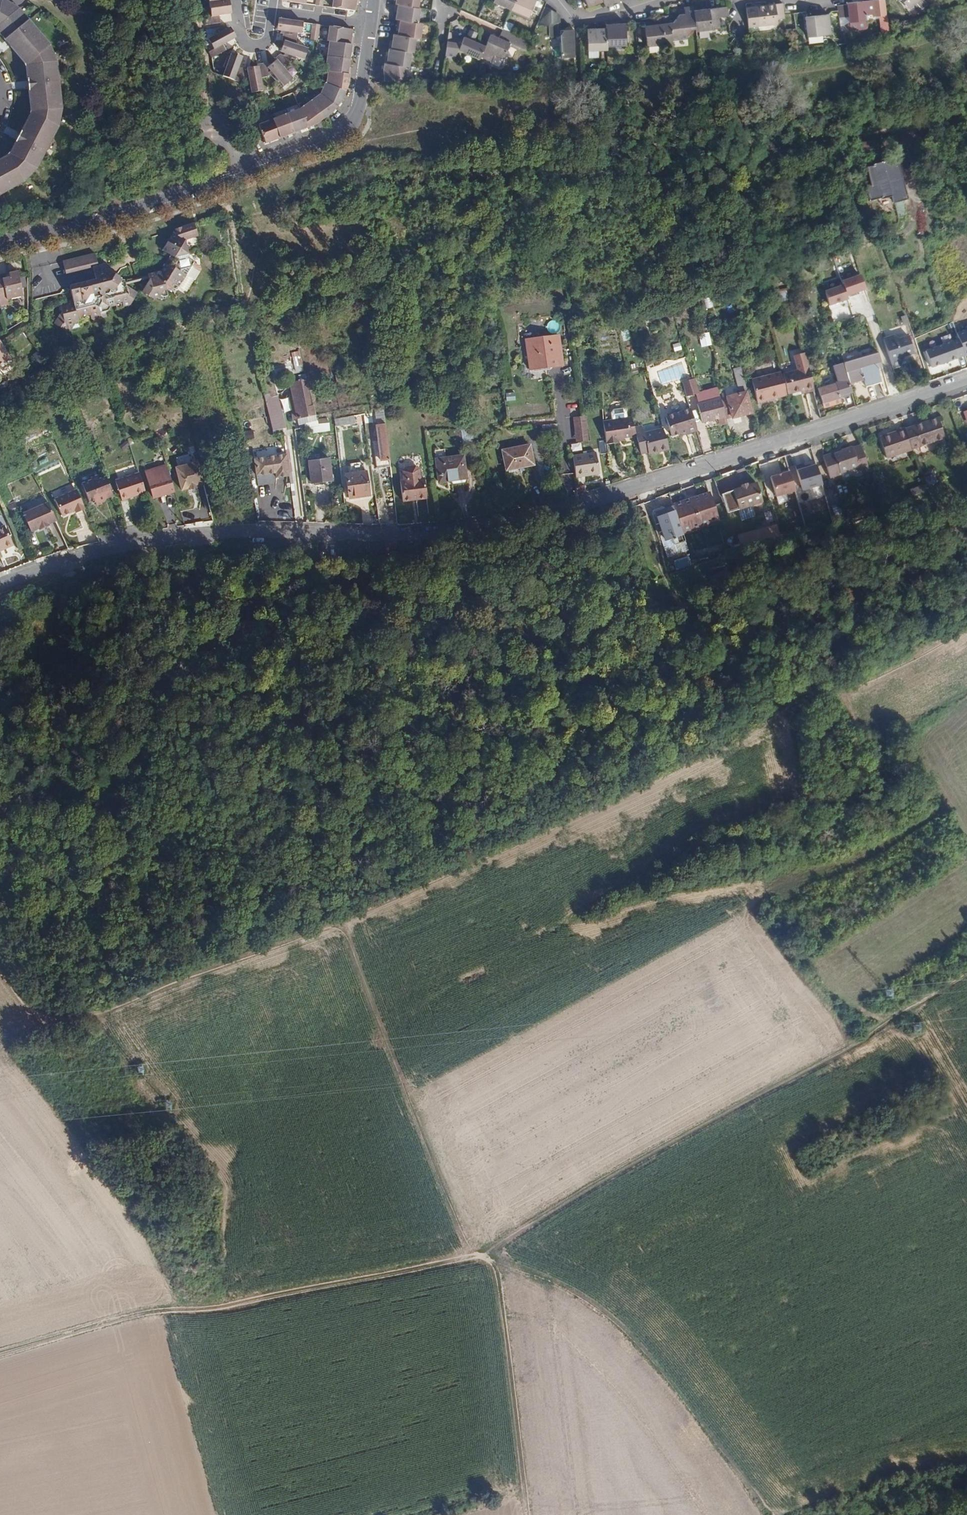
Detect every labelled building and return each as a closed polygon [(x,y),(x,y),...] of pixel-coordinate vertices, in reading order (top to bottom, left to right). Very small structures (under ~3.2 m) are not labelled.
[(26,63),(27,67),(32,109),(31,114),(10,153),(9,154),(8,155),(0,160),(0,194),(25,180),(38,167),(59,126),(62,108),(57,62),(50,44),(19,8),(6,0),(0,0),(0,32),(26,63)] [(211,16),(204,17),(206,25),(221,23),(220,15),(231,14),(229,0),(216,0),(209,1),(211,16)] [(360,0),(334,0),(333,8),(356,11),(357,4),(359,4),(360,0)] [(493,1),(511,9),(515,0),(494,0),(493,1)] [(536,0),(515,0),(511,9),(528,17),(536,0)] [(887,15),(885,0),(877,0),(847,3),(847,5),(850,30),(867,28),(865,15),(874,14),(874,16),(887,15)] [(909,9),(919,0),(901,0),(909,9)] [(398,19),(418,23),(420,8),(418,8),(396,4),(395,12),(397,12),(396,19),(398,19)] [(746,8),(749,27),(779,23),(778,19),(785,18),(784,15),(783,4),(746,8)] [(687,30),(696,29),(694,11),(693,6),(684,7),(684,9),(679,10),(680,13),(674,23),(670,23),(672,40),(688,38),(687,30)] [(549,23),(558,22),(560,15),(544,7),(536,24),(549,23)] [(719,18),(728,17),(727,7),(718,8),(719,18)] [(696,29),(696,31),(720,29),(719,18),(718,8),(710,9),(710,10),(694,11),(696,29)] [(828,15),(805,18),(808,37),(831,34),(828,15)] [(647,46),(672,44),(672,40),(670,23),(669,16),(656,17),(657,22),(645,23),(647,46)] [(284,34),(298,36),(298,33),(302,33),(303,23),(281,19),(279,30),(281,31),(281,33),(284,34)] [(398,35),(416,37),(420,38),(422,23),(418,23),(398,19),(397,27),(399,27),(398,35)] [(485,46),(480,57),(491,62),(494,55),(503,59),(509,46),(530,55),(529,41),(521,37),(511,32),(515,24),(507,20),(503,29),(499,38),(490,35),(485,46)] [(558,22),(549,23),(549,37),(558,36),(558,22)] [(320,25),(313,24),(311,39),(318,40),(318,39),(320,25)] [(606,25),(606,28),(607,46),(626,45),(626,24),(606,25)] [(330,41),(353,45),(354,38),(352,37),(353,30),(330,26),(328,41),(330,41)] [(209,39),(214,49),(209,52),(213,58),(226,50),(223,45),(235,38),(230,28),(227,30),(225,27),(216,33),(217,35),(209,39)] [(606,28),(587,29),(588,51),(607,51),(607,46),(606,28)] [(561,57),(574,57),(573,30),(560,30),(561,57)] [(296,45),(298,36),(284,34),(283,41),(286,41),(285,52),(287,53),(287,56),(292,59),(295,59),(297,57),(305,59),(308,49),(296,45)] [(390,48),(411,51),(414,52),(416,37),(398,35),(394,34),(393,41),(390,41),(390,48)] [(458,50),(479,59),(480,57),(485,46),(478,43),(464,37),(461,44),(448,42),(446,55),(449,55),(455,57),(458,50)] [(328,56),(348,59),(350,53),(353,53),(354,45),(353,45),(330,41),(328,56)] [(385,63),(405,65),(409,66),(411,51),(390,48),(388,55),(386,55),(385,63)] [(224,67),(227,67),(224,75),(240,82),(246,78),(246,77),(245,69),(239,67),(242,58),(232,54),(231,56),(228,56),(224,67)] [(290,65),(292,59),(287,56),(281,54),(276,59),(277,61),(269,68),(272,71),(270,74),(272,75),(277,81),(279,79),(285,85),(293,79),(285,69),(290,65)] [(328,71),(350,75),(351,67),(347,66),(348,59),(328,56),(325,71),(328,71)] [(268,77),(270,74),(272,71),(269,68),(265,63),(258,65),(258,67),(249,70),(246,77),(246,78),(248,84),(251,83),(252,92),(262,90),(261,78),(268,77)] [(384,70),(385,81),(387,81),(404,79),(407,79),(405,65),(385,63),(384,70)] [(327,83),(345,93),(346,92),(349,84),(350,75),(328,71),(327,83)] [(321,94),(337,107),(341,102),(345,93),(327,83),(322,94),(321,94)] [(311,102),(324,120),(324,119),(332,113),(337,107),(321,94),(311,102)] [(301,109),(308,128),(310,127),(317,124),(324,120),(311,102),(301,109)] [(294,133),(308,128),(301,109),(287,114),(294,133)] [(280,138),(294,133),(287,114),(273,119),(280,138)] [(273,119),(273,120),(259,124),(267,144),(280,138),(273,119)] [(252,127),(246,130),(254,144),(260,140),(252,127)] [(908,153),(898,155),(903,174),(913,171),(908,153)] [(909,199),(897,159),(873,166),(873,167),(867,168),(872,186),(865,188),(869,203),(882,199),(883,200),(890,198),(892,204),(909,199)] [(931,224),(928,213),(923,215),(927,226),(931,224)] [(162,251),(170,256),(168,260),(163,268),(160,272),(147,275),(149,281),(147,284),(142,292),(153,299),(158,298),(159,295),(163,297),(166,296),(165,291),(172,288),(175,284),(178,287),(185,275),(192,263),(193,262),(188,258),(184,241),(196,236),(192,223),(184,226),(175,229),(162,251)] [(97,264),(94,254),(90,254),(74,258),(77,271),(90,268),(89,266),(97,264)] [(63,262),(62,262),(66,274),(77,271),(74,258),(63,262)] [(198,266),(192,263),(185,275),(193,279),(199,269),(198,266)] [(106,270),(105,265),(100,266),(92,268),(95,280),(91,281),(88,282),(89,284),(79,287),(69,289),(72,299),(67,301),(59,303),(61,312),(59,316),(54,323),(65,330),(71,329),(74,325),(79,323),(79,321),(84,320),(86,316),(90,315),(91,319),(94,321),(98,320),(100,316),(99,313),(108,311),(111,307),(115,306),(116,308),(130,305),(136,293),(125,286),(124,281),(106,270)] [(8,305),(7,299),(22,296),(19,277),(17,271),(14,272),(8,273),(9,277),(0,279),(0,306),(8,305)] [(861,275),(842,282),(843,287),(847,297),(866,291),(861,275)] [(847,297),(843,287),(825,292),(829,306),(848,301),(847,297)] [(786,292),(776,294),(778,302),(787,299),(786,292)] [(709,334),(698,336),(701,346),(711,344),(709,334)] [(558,336),(526,340),(530,370),(561,366),(558,336)] [(886,350),(891,364),(892,368),(897,367),(901,366),(900,360),(903,357),(915,353),(910,337),(901,339),(895,336),(883,339),(884,341),(886,350)] [(11,360),(0,342),(0,366),(11,360)] [(681,349),(679,342),(672,344),(674,351),(681,349)] [(293,353),(297,367),(304,365),(300,351),(293,353)] [(806,393),(814,391),(812,383),(812,381),(810,373),(805,356),(805,353),(793,355),(797,370),(788,372),(793,393),(805,390),(806,393)] [(882,366),(879,353),(844,362),(849,384),(864,380),(867,387),(872,385),(878,384),(882,383),(878,368),(882,366)] [(812,355),(805,356),(810,373),(816,371),(812,355)] [(378,360),(365,361),(367,373),(379,372),(378,360)] [(834,369),(835,374),(838,382),(847,380),(843,366),(834,369)] [(733,369),(736,380),(743,377),(741,367),(733,369)] [(780,372),(752,379),(757,403),(786,396),(780,372)] [(783,374),(788,394),(793,393),(788,372),(783,374)] [(752,413),(747,391),(743,377),(736,380),(738,388),(740,394),(727,397),(733,418),(752,413)] [(694,378),(682,382),(687,397),(699,393),(694,378)] [(317,421),(315,416),(313,416),(311,405),(310,406),(305,380),(290,383),(290,382),(278,384),(280,391),(292,388),(299,425),(300,425),(317,421)] [(850,392),(847,380),(838,382),(818,388),(824,407),(841,403),(839,396),(850,392)] [(277,390),(263,393),(272,431),(282,429),(286,428),(277,390)] [(721,399),(719,390),(696,396),(703,422),(720,418),(726,416),(721,399)] [(733,418),(727,397),(721,399),(726,416),(727,419),(733,418)] [(508,423),(555,419),(553,402),(506,407),(508,423)] [(374,409),(376,425),(385,424),(384,415),(384,411),(384,408),(374,409)] [(612,420),(628,418),(626,410),(623,408),(613,409),(610,413),(612,420)] [(687,434),(697,431),(690,408),(666,416),(672,436),(681,434),(686,432),(687,434)] [(334,420),(335,426),(355,422),(354,416),(334,420)] [(628,418),(630,437),(636,436),(635,432),(634,428),(631,417),(628,418)] [(603,422),(607,444),(619,443),(619,441),(624,440),(624,437),(630,437),(628,418),(612,420),(603,422)] [(905,429),(912,450),(945,438),(938,418),(905,429)] [(589,442),(586,419),(574,420),(576,443),(589,442)] [(377,468),(390,466),(385,424),(376,425),(378,440),(374,441),(377,468)] [(329,425),(328,425),(318,426),(305,428),(305,433),(330,430),(329,425)] [(905,429),(905,427),(896,430),(897,432),(880,437),(887,458),(912,450),(905,429)] [(641,453),(648,451),(648,454),(669,449),(663,428),(643,433),(643,431),(635,432),(636,436),(641,453)] [(470,439),(477,438),(476,429),(465,429),(461,429),(462,441),(463,442),(470,441),(470,439)] [(529,445),(503,451),(507,470),(533,465),(529,445)] [(870,472),(861,445),(853,448),(852,447),(842,450),(842,452),(835,454),(834,453),(823,457),(830,478),(841,474),(841,473),(859,467),(861,474),(870,472)] [(573,456),(576,477),(599,474),(596,452),(573,456)] [(287,454),(254,459),(257,475),(275,473),(276,478),(289,476),(287,454)] [(463,455),(436,459),(439,482),(451,481),(453,484),(466,482),(466,479),(463,455)] [(778,459),(782,469),(787,467),(783,457),(778,459)] [(329,458),(309,460),(312,483),(332,480),(329,458)] [(204,485),(198,462),(176,468),(181,490),(188,488),(188,490),(197,487),(197,486),(204,485)] [(815,462),(797,468),(803,489),(822,483),(815,462)] [(165,465),(146,471),(154,498),(173,492),(165,465)] [(404,481),(400,481),(403,501),(426,498),(424,478),(420,479),(419,469),(416,466),(406,467),(403,471),(404,481)] [(789,469),(770,474),(777,495),(795,489),(789,469)] [(366,471),(346,474),(349,498),(369,495),(366,471)] [(145,492),(139,473),(115,481),(122,501),(145,492)] [(113,496),(106,477),(99,479),(97,476),(90,478),(91,480),(82,484),(88,502),(95,501),(97,505),(101,504),(101,502),(105,501),(107,498),(113,496)] [(748,483),(748,481),(741,482),(741,485),(733,488),(738,507),(751,503),(753,503),(748,483)] [(753,503),(754,504),(760,503),(763,501),(757,481),(748,483),(753,503)] [(76,488),(54,498),(62,516),(74,511),(75,513),(85,508),(76,488)] [(727,510),(738,507),(733,488),(721,492),(727,510)] [(717,514),(709,493),(674,505),(675,507),(683,531),(718,519),(717,514)] [(21,512),(15,501),(6,505),(11,515),(21,512)] [(56,521),(48,503),(23,514),(31,532),(39,529),(39,530),(49,526),(49,524),(56,521)] [(751,503),(738,507),(742,519),(755,515),(751,503)] [(683,531),(675,507),(657,513),(660,523),(657,524),(660,533),(663,531),(666,540),(673,538),(676,545),(687,541),(683,531)] [(773,511),(766,513),(768,520),(775,518),(773,511)] [(782,538),(778,523),(760,528),(764,543),(782,538)] [(4,525),(0,527),(0,551),(13,545),(4,525)] [(758,544),(764,543),(760,528),(755,529),(758,544)] [(755,529),(739,533),(743,548),(758,544),(755,529)] [(663,531),(660,533),(668,557),(690,550),(687,541),(676,545),(673,538),(666,540),(663,531)]
